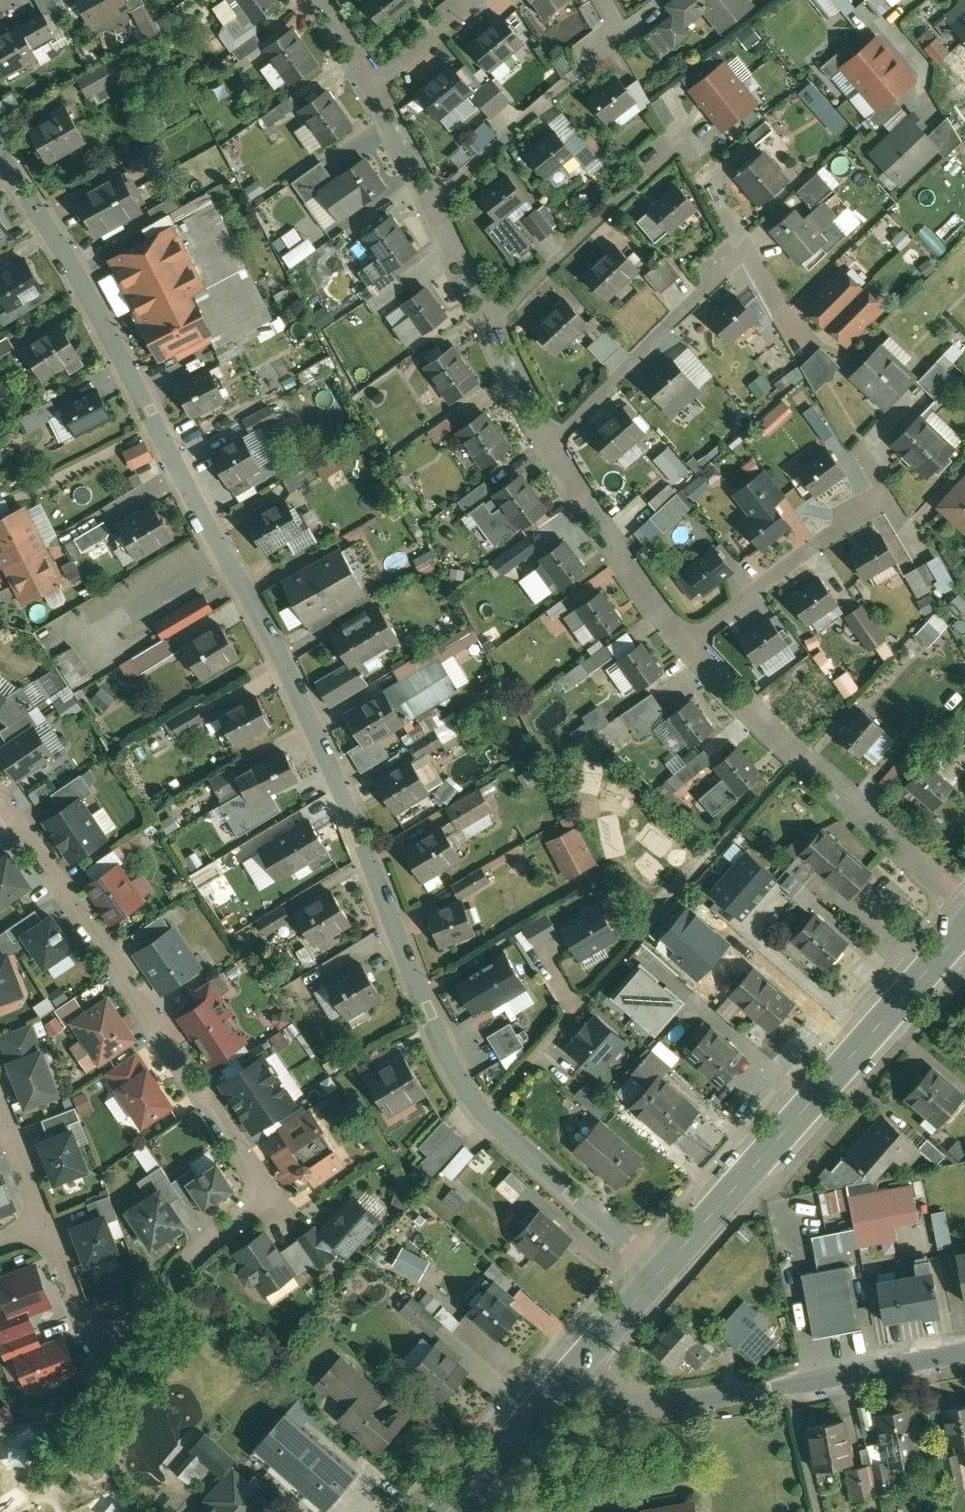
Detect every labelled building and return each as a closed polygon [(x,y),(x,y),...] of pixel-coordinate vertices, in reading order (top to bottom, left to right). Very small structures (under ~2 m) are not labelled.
[(93,26),(128,7),(129,6),(125,0),(80,0),(93,26)] [(129,6),(128,7),(131,12),(136,9),(145,4),(143,0),(125,0),(129,6)] [(244,4),(255,19),(257,22),(280,6),(276,0),(241,0),(244,4)] [(365,5),(383,27),(412,4),(409,0),(371,0),(365,5)] [(534,5),(535,4),(544,18),(570,0),(531,0),(534,5)] [(666,5),(674,15),(681,24),(703,6),(724,32),(754,7),(748,0),(672,0),(666,5)] [(145,4),(136,9),(151,36),(160,31),(145,4)] [(255,19),(244,4),(236,10),(247,25),(255,19)] [(963,4),(947,17),(958,30),(964,38),(964,6),(963,4)] [(66,25),(54,5),(47,9),(58,29),(66,25)] [(44,14),(21,27),(32,46),(55,33),(44,14)] [(681,24),(674,15),(658,27),(675,48),(690,35),(681,24)] [(958,30),(947,17),(937,26),(948,39),(958,30)] [(525,42),(504,18),(471,46),(491,70),(525,42)] [(583,19),(574,26),(578,31),(587,24),(583,19)] [(0,38),(0,66),(6,76),(39,58),(32,46),(21,27),(21,26),(0,38)] [(292,30),(266,49),(291,84),(318,66),(292,30)] [(951,53),(938,37),(926,48),(939,63),(951,53)] [(858,54),(845,66),(845,67),(863,87),(896,59),(878,38),(858,54)] [(849,44),(822,67),(832,79),(845,67),(845,66),(858,54),(849,44)] [(951,53),(939,63),(958,85),(964,79),(964,68),(951,53)] [(564,76),(574,70),(563,54),(553,60),(564,76)] [(710,56),(700,65),(707,74),(718,66),(710,56)] [(118,59),(79,81),(86,94),(104,84),(104,86),(126,74),(118,59)] [(896,59),(863,87),(880,108),(881,109),(894,97),(914,80),(896,59)] [(707,74),(690,88),(707,110),(740,83),(724,61),(718,66),(707,74)] [(452,66),(418,94),(439,119),(472,91),(452,66)] [(620,78),(591,100),(609,123),(636,101),(637,100),(628,88),(620,78)] [(510,99),(493,80),(484,89),(501,108),(510,99)] [(652,103),(639,80),(628,88),(637,100),(636,101),(643,110),(652,103)] [(740,83),(707,110),(724,131),(742,117),(752,109),(757,104),(740,83)] [(501,108),(484,89),(474,97),(491,116),(501,108)] [(327,91),(301,111),(327,146),(353,127),(327,91)] [(946,103),(957,124),(964,120),(964,93),(946,103)] [(847,121),(822,94),(811,104),(836,131),(847,121)] [(291,97),(264,116),(271,126),(298,107),(291,97)] [(894,97),(881,109),(880,108),(866,120),(876,131),(903,108),(894,97)] [(67,107),(48,117),(50,120),(31,131),(48,161),(67,150),(67,152),(86,142),(67,107)] [(752,109),(742,117),(749,127),(760,118),(752,109)] [(915,114),(874,153),(902,183),(938,149),(939,148),(928,136),(920,129),(925,125),(915,114)] [(949,117),(928,136),(939,148),(938,149),(946,157),(963,141),(949,117)] [(765,122),(747,137),(755,146),(772,131),(765,122)] [(456,140),(466,156),(492,140),(482,124),(456,140)] [(558,132),(529,155),(547,177),(576,154),(558,132)] [(151,146),(128,158),(135,171),(158,159),(151,146)] [(762,153),(742,172),(738,167),(733,172),(738,177),(736,178),(761,205),(787,181),(762,153)] [(365,159),(342,174),(343,175),(362,203),(363,204),(386,188),(365,159)] [(322,161),(293,181),(307,202),(322,191),(322,190),(336,180),(322,161)] [(123,173),(78,199),(98,235),(143,210),(123,173)] [(833,190),(818,173),(799,190),(814,207),(833,190)] [(336,180),(322,190),(322,191),(341,217),(342,218),(362,203),(343,175),(336,180)] [(511,221),(506,215),(527,198),(510,176),(481,199),(498,220),(486,230),(509,258),(518,251),(523,257),(535,247),(513,220),(511,221)] [(680,186),(652,210),(670,231),(698,207),(680,186)] [(341,217),(322,191),(307,202),(326,228),(341,217)] [(174,196),(149,209),(156,222),(181,208),(174,196)] [(211,201),(192,211),(193,215),(198,224),(208,219),(217,214),(211,201)] [(156,222),(146,228),(151,238),(193,215),(192,211),(188,204),(181,208),(156,222)] [(795,209),(772,229),(801,264),(802,263),(809,271),(848,234),(834,219),(834,220),(821,207),(810,216),(808,215),(804,219),(795,209)] [(670,231),(652,210),(639,221),(657,242),(670,231)] [(554,231),(537,211),(527,220),(543,240),(554,231)] [(151,238),(114,258),(141,312),(220,267),(212,251),(222,246),(208,219),(198,224),(193,215),(151,238)] [(391,217),(365,236),(380,257),(360,271),(369,283),(371,283),(389,269),(390,271),(394,268),(417,252),(391,217)] [(276,251),(298,239),(292,228),(270,241),(276,251)] [(286,270),(312,251),(301,237),(275,256),(286,270)] [(618,245),(585,274),(603,295),(636,265),(618,245)] [(246,293),(222,246),(212,251),(220,267),(235,298),(239,296),(250,318),(212,338),(214,341),(218,351),(269,323),(252,290),(246,293)] [(0,274),(0,290),(11,308),(0,315),(6,325),(52,296),(45,286),(44,287),(26,258),(0,274)] [(682,275),(667,258),(657,267),(672,284),(682,275)] [(220,267),(141,312),(145,319),(192,295),(212,338),(250,318),(239,296),(235,298),(220,267)] [(672,284),(657,267),(646,276),(661,293),(672,284)] [(389,269),(371,283),(379,294),(401,278),(394,268),(390,271),(389,269)] [(845,270),(808,307),(828,327),(829,325),(828,325),(864,289),(863,289),(845,270)] [(401,278),(379,294),(386,304),(408,288),(401,278)] [(426,287),(386,316),(407,346),(447,316),(426,287)] [(864,289),(828,325),(829,325),(847,343),(884,307),(865,287),(863,289),(864,289)] [(291,300),(285,290),(276,295),(282,305),(291,300)] [(379,294),(368,301),(376,311),(386,304),(379,294)] [(192,295),(145,319),(165,358),(177,352),(180,358),(214,341),(212,338),(192,295)] [(739,296),(712,320),(731,341),(758,317),(739,296)] [(567,300),(535,330),(556,353),(589,323),(567,300)] [(63,326),(26,350),(44,379),(67,365),(72,373),(86,365),(81,358),(83,357),(63,326)] [(622,347),(607,331),(589,347),(605,363),(622,347)] [(882,344),(853,373),(873,393),(872,394),(888,409),(918,378),(904,365),(914,356),(893,336),(884,346),(882,344)] [(0,343),(0,358),(17,348),(9,337),(0,343)] [(842,366),(822,346),(812,356),(829,379),(842,366)] [(453,347),(427,366),(452,401),(478,383),(453,347)] [(954,363),(945,354),(939,361),(947,369),(954,363)] [(829,379),(812,356),(802,366),(816,391),(829,379)] [(673,359),(645,383),(672,413),(699,390),(691,381),(692,380),(673,359)] [(939,361),(920,381),(928,389),(947,369),(939,361)] [(947,369),(928,389),(939,400),(959,380),(947,369)] [(212,370),(179,387),(194,415),(211,407),(210,405),(226,396),(212,370)] [(99,390),(64,408),(78,435),(113,417),(99,390)] [(753,426),(768,440),(793,412),(778,399),(753,426)] [(272,406),(246,421),(253,432),(278,418),(272,406)] [(936,411),(931,406),(922,416),(927,421),(936,411)] [(624,407),(591,436),(612,460),(645,431),(624,407)] [(41,409),(22,420),(27,429),(46,418),(41,409)] [(484,412),(458,431),(484,466),(510,447),(484,412)] [(927,421),(922,416),(896,443),(930,476),(956,449),(927,421)] [(834,434),(821,417),(813,423),(826,440),(834,434)] [(448,419),(431,432),(437,440),(454,427),(448,419)] [(246,436),(213,454),(231,486),(237,495),(254,486),(247,474),(262,465),(246,436)] [(125,452),(135,470),(158,458),(148,439),(125,452)] [(669,483),(685,470),(664,445),(648,458),(669,483)] [(829,449),(799,471),(817,494),(846,472),(829,449)] [(312,465),(286,480),(293,492),(319,477),(312,465)] [(785,496),(766,471),(756,480),(774,504),(785,496)] [(417,497),(405,475),(398,479),(409,501),(417,497)] [(521,475),(495,494),(503,506),(519,527),(521,529),(547,510),(521,475)] [(774,504),(756,480),(737,494),(755,517),(744,525),(762,548),(791,526),(774,504)] [(486,481),(468,494),(474,503),(493,490),(486,481)] [(942,506),(964,527),(964,481),(942,506)] [(651,507),(670,491),(664,483),(645,500),(651,507)] [(678,493),(651,518),(664,532),(691,508),(678,493)] [(468,494),(460,500),(466,509),(474,503),(468,494)] [(288,500),(250,522),(267,551),(276,546),(277,548),(292,540),(293,539),(292,538),(305,530),(288,500)] [(494,512),(486,501),(471,511),(479,523),(484,520),(500,541),(519,527),(503,506),(494,512)] [(155,505),(120,525),(138,556),(175,535),(165,518),(164,519),(155,505)] [(7,566),(46,547),(28,510),(0,524),(0,553),(7,566)] [(106,521),(77,539),(84,551),(109,537),(111,530),(106,521)] [(305,530),(292,538),(293,539),(292,540),(297,547),(310,539),(305,530)] [(883,535),(852,553),(865,577),(897,559),(883,535)] [(530,537),(509,552),(517,563),(537,548),(530,537)] [(565,541),(542,558),(546,563),(558,579),(564,587),(587,570),(565,541)] [(46,547),(7,566),(25,603),(64,583),(46,547)] [(716,547),(687,570),(705,593),(734,570),(716,547)] [(344,551),(314,567),(336,606),(365,589),(344,551)] [(68,579),(78,575),(73,561),(62,566),(68,579)] [(940,580),(930,561),(919,567),(929,587),(940,580)] [(558,579),(546,563),(538,569),(550,585),(558,579)] [(314,567),(285,583),(307,622),(308,622),(334,607),(336,606),(314,567)] [(919,567),(907,574),(919,596),(931,590),(929,587),(919,567)] [(822,578),(792,599),(808,622),(813,619),(819,627),(844,610),(822,578)] [(623,620),(602,591),(578,607),(599,637),(623,620)] [(205,596),(158,624),(167,638),(168,638),(214,610),(205,596)] [(885,638),(862,606),(848,616),(870,649),(885,638)] [(334,607),(308,622),(314,633),(340,617),(334,607)] [(381,607),(335,635),(354,666),(357,664),(363,674),(385,661),(379,651),(400,638),(381,607)] [(935,613),(912,631),(922,644),(945,626),(935,613)] [(771,619),(741,640),(757,663),(787,642),(771,619)] [(222,625),(185,647),(203,678),(240,656),(222,625)] [(167,638),(135,657),(144,673),(177,653),(168,638),(167,638)] [(430,662),(404,678),(405,681),(385,692),(403,722),(454,692),(437,664),(447,658),(438,643),(424,652),(430,662)] [(609,643),(584,662),(591,672),(617,654),(609,643)] [(641,643),(619,660),(640,689),(663,673),(641,643)] [(93,677),(75,647),(58,657),(76,687),(93,677)] [(424,652),(397,668),(404,678),(430,662),(424,652)] [(810,656),(794,668),(802,678),(811,671),(817,665),(810,656)] [(835,672),(824,658),(818,662),(830,677),(835,672)] [(354,666),(337,676),(349,697),(369,685),(363,674),(357,664),(354,666)] [(841,695),(817,665),(811,671),(834,700),(841,695)] [(59,666),(28,686),(41,705),(54,696),(67,716),(85,705),(59,666)] [(334,671),(318,680),(333,706),(349,697),(337,676),(334,671)] [(6,698),(0,705),(0,718),(10,726),(31,711),(38,707),(23,686),(6,698)] [(385,692),(349,715),(366,744),(403,722),(385,692)] [(653,693),(625,712),(635,726),(643,721),(646,726),(666,712),(653,693)] [(259,696),(222,715),(236,743),(274,724),(259,696)] [(714,729),(691,700),(669,717),(691,746),(714,729)] [(196,707),(172,721),(182,735),(206,721),(196,707)] [(863,709),(839,737),(860,755),(884,728),(863,709)] [(597,710),(582,719),(589,732),(604,723),(597,710)] [(10,726),(1,731),(11,744),(36,727),(37,728),(41,725),(31,711),(10,726)] [(464,738),(456,726),(442,736),(449,747),(464,738)] [(11,744),(0,752),(18,778),(54,754),(37,728),(36,727),(11,744)] [(437,730),(412,745),(419,757),(444,742),(437,730)] [(725,775),(700,797),(715,814),(735,797),(737,798),(739,796),(738,795),(762,774),(738,747),(717,765),(725,775)] [(705,748),(676,771),(685,782),(714,759),(705,748)] [(287,752),(254,767),(254,768),(267,794),(272,792),(299,778),(287,752)] [(412,761),(377,782),(395,811),(430,790),(412,761)] [(954,788),(927,763),(908,785),(935,809),(954,788)] [(234,767),(212,780),(223,799),(236,791),(232,785),(241,779),(234,767)] [(254,787),(223,805),(240,836),(283,810),(272,792),(267,794),(254,768),(247,771),(254,787)] [(83,774),(53,794),(64,811),(81,799),(82,800),(95,791),(83,774)] [(480,790),(449,809),(456,821),(463,816),(468,825),(493,810),(480,790)] [(64,811),(48,822),(74,860),(107,838),(82,800),(81,799),(64,811)] [(184,824),(175,808),(157,820),(167,835),(184,824)] [(312,821),(262,850),(280,879),(310,862),(315,870),(334,859),(312,821)] [(443,827),(405,850),(422,878),(436,870),(437,872),(461,857),(443,827)] [(572,829),(545,844),(568,885),(594,870),(572,829)] [(838,845),(821,829),(812,840),(796,857),(786,868),(805,884),(818,869),(851,897),(872,873),(839,844),(838,845)] [(803,831),(787,849),(796,857),(812,840),(803,831)] [(776,879),(779,876),(744,846),(697,900),(731,930),(776,879)] [(116,849),(103,858),(112,870),(118,866),(119,866),(124,862),(123,862),(124,862),(116,849)] [(0,860),(0,907),(32,885),(10,853),(1,859),(0,860)] [(216,860),(192,875),(201,888),(221,876),(221,877),(226,874),(217,860),(216,860)] [(112,870),(90,885),(115,921),(143,901),(119,866),(118,866),(112,870)] [(805,884),(786,868),(779,876),(776,879),(806,906),(817,894),(805,884)] [(484,869),(455,887),(461,897),(490,879),(484,869)] [(334,892),(297,914),(315,944),(352,922),(334,892)] [(465,901),(429,914),(441,945),(476,932),(465,901)] [(285,906),(260,922),(267,934),(292,918),(285,906)] [(599,906),(562,928),(580,958),(617,936),(599,906)] [(37,909),(7,930),(16,942),(26,935),(25,934),(45,921),(37,909)] [(163,914),(133,935),(143,949),(173,929),(163,914)] [(849,943),(816,914),(794,938),(827,967),(849,943)] [(45,921),(25,934),(26,935),(46,966),(74,947),(53,915),(45,921)] [(549,915),(526,928),(535,945),(558,932),(549,915)] [(143,949),(138,952),(165,992),(201,968),(174,928),(173,929),(143,949)] [(0,935),(0,957),(8,954),(8,955),(21,950),(16,942),(7,930),(0,935)] [(689,987),(711,962),(697,950),(675,975),(689,987)] [(4,999),(9,1002),(14,1003),(19,1002),(21,997),(23,992),(8,955),(8,954),(0,957),(0,1001),(4,999)] [(507,954),(459,984),(460,985),(463,983),(478,1010),(475,1012),(476,1014),(491,1005),(494,1009),(528,989),(507,954)] [(363,964),(328,984),(348,1017),(369,1005),(368,1004),(383,996),(363,964)] [(603,1003),(655,1048),(689,1009),(638,964),(603,1003)] [(754,968),(731,992),(744,1004),(755,993),(751,990),(763,976),(754,968)] [(222,973),(191,993),(201,1007),(219,995),(220,996),(232,988),(222,973)] [(794,1004),(763,976),(751,990),(755,993),(744,1004),(772,1029),(794,1004)] [(201,1007),(185,1018),(198,1037),(198,1038),(212,1058),(214,1060),(231,1048),(226,1040),(238,1032),(227,1016),(232,1013),(220,996),(219,995),(201,1007)] [(76,996),(57,1009),(68,1025),(87,1012),(76,996)] [(109,998),(74,1022),(101,1061),(136,1038),(109,998)] [(288,1017),(281,1023),(284,1027),(273,1038),(283,1048),(301,1030),(288,1017)] [(599,1017),(589,1027),(587,1025),(577,1036),(580,1038),(571,1048),(598,1072),(626,1041),(599,1017)] [(32,1023),(1,1035),(12,1063),(42,1051),(32,1023)] [(511,1023),(490,1036),(503,1059),(525,1046),(511,1023)] [(747,1058),(712,1027),(689,1055),(723,1085),(747,1058)] [(262,1043),(241,1057),(248,1067),(263,1057),(264,1058),(270,1054),(262,1043)] [(646,1058),(645,1058),(642,1061),(642,1062),(632,1074),(648,1088),(659,1076),(662,1078),(673,1066),(653,1049),(646,1058)] [(12,1063),(11,1063),(27,1105),(59,1093),(42,1051),(12,1063)] [(137,1053),(109,1072),(120,1088),(148,1069),(137,1053)] [(406,1056),(368,1079),(389,1113),(427,1091),(406,1056)] [(248,1067),(224,1083),(240,1107),(279,1080),(264,1058),(263,1057),(248,1067)] [(173,1105),(149,1068),(120,1088),(119,1089),(144,1125),(173,1105)] [(964,1097),(932,1068),(908,1095),(930,1115),(934,1110),(944,1119),(964,1097)] [(662,1078),(659,1076),(648,1088),(633,1105),(673,1141),(687,1125),(689,1126),(701,1112),(662,1078)] [(279,1080),(240,1107),(256,1130),(280,1114),(295,1104),(295,1103),(279,1080)] [(612,1109),(585,1085),(576,1095),(603,1119),(612,1109)] [(295,1104),(280,1114),(287,1124),(308,1110),(300,1099),(295,1103),(295,1104)] [(77,1107),(43,1120),(50,1138),(73,1130),(71,1124),(82,1119),(77,1107)] [(287,1124),(281,1128),(291,1142),(320,1123),(320,1124),(322,1123),(311,1108),(308,1110),(287,1124)] [(885,1115),(847,1156),(846,1156),(823,1181),(829,1187),(848,1184),(872,1179),(893,1155),(901,1162),(916,1146),(903,1134),(904,1133),(885,1115)] [(445,1121),(428,1140),(437,1149),(438,1149),(456,1130),(445,1121)] [(643,1160),(599,1121),(598,1122),(602,1126),(582,1147),(579,1144),(578,1146),(598,1163),(597,1164),(621,1185),(643,1160)] [(291,1142),(275,1154),(293,1180),(295,1178),(303,1190),(315,1182),(317,1184),(333,1173),(324,1159),(337,1150),(320,1124),(320,1123),(291,1142)] [(50,1138),(41,1142),(57,1182),(88,1170),(73,1130),(50,1138)] [(437,1149),(432,1155),(431,1154),(419,1167),(432,1179),(466,1141),(467,1142),(467,1141),(456,1130),(438,1149),(437,1149)] [(947,1154),(928,1138),(919,1148),(938,1165),(947,1154)] [(148,1144),(137,1151),(151,1171),(162,1164),(148,1144)] [(466,1145),(444,1170),(454,1180),(476,1154),(466,1145)] [(199,1175),(188,1182),(198,1196),(205,1208),(206,1210),(208,1208),(236,1190),(238,1188),(236,1187),(219,1161),(199,1175)] [(162,1166),(139,1181),(151,1198),(162,1190),(171,1203),(183,1196),(173,1182),(162,1166)] [(194,1168),(173,1182),(183,1196),(188,1203),(198,1196),(188,1182),(199,1175),(194,1168)] [(529,1186),(513,1171),(498,1189),(514,1203),(529,1186)] [(15,1207),(2,1175),(0,1176),(0,1213),(15,1207)] [(872,1179),(848,1184),(849,1188),(853,1208),(860,1245),(898,1238),(895,1223),(919,1218),(917,1209),(913,1184),(879,1190),(877,1178),(872,1179)] [(462,1196),(453,1188),(444,1199),(453,1207),(462,1196)] [(838,1191),(826,1193),(829,1212),(853,1208),(849,1188),(837,1190),(838,1191)] [(151,1198),(130,1212),(154,1246),(185,1225),(171,1203),(162,1190),(151,1198)] [(110,1195),(88,1203),(95,1220),(106,1216),(108,1222),(119,1218),(110,1195)] [(357,1198),(336,1221),(333,1219),(320,1234),(330,1249),(337,1242),(348,1253),(379,1219),(357,1198)] [(946,1210),(933,1213),(940,1247),(952,1245),(946,1210)] [(542,1211),(516,1239),(536,1257),(537,1255),(550,1266),(574,1239),(542,1211)] [(95,1220),(74,1228),(88,1264),(120,1251),(108,1222),(106,1216),(95,1220)] [(320,1234),(316,1228),(300,1239),(317,1263),(320,1267),(335,1256),(330,1249),(320,1234)] [(266,1232),(238,1252),(248,1266),(244,1268),(243,1274),(248,1280),(253,1281),(257,1279),(267,1293),(295,1273),(281,1252),(266,1232)] [(300,1239),(281,1252),(295,1273),(297,1277),(317,1263),(300,1239)] [(413,1279),(424,1260),(397,1244),(386,1264),(413,1279)] [(849,1249),(818,1255),(821,1270),(804,1273),(815,1338),(863,1329),(849,1249)] [(919,1274),(879,1282),(883,1305),(886,1321),(888,1321),(887,1319),(923,1313),(923,1317),(940,1314),(935,1288),(937,1287),(936,1282),(934,1282),(930,1258),(916,1261),(919,1274)] [(0,1280),(0,1293),(2,1297),(7,1299),(10,1309),(14,1318),(29,1312),(52,1303),(37,1266),(0,1280)] [(514,1298),(495,1282),(469,1311),(499,1338),(520,1314),(509,1304),(514,1298)] [(879,1282),(867,1284),(871,1307),(883,1305),(879,1282)] [(443,1324),(413,1298),(404,1308),(433,1335),(443,1324)] [(749,1303),(738,1314),(747,1323),(751,1318),(758,1311),(749,1303)] [(462,1321),(445,1306),(437,1315),(454,1330),(462,1321)] [(0,1313),(0,1326),(6,1342),(35,1330),(29,1312),(14,1318),(10,1309),(0,1313)] [(713,1352),(675,1318),(651,1346),(674,1367),(680,1360),(683,1363),(688,1358),(699,1368),(713,1352)] [(747,1323),(731,1340),(744,1352),(764,1330),(751,1318),(747,1323)] [(6,1342),(3,1343),(10,1360),(18,1357),(18,1356),(43,1347),(36,1330),(35,1330),(6,1342)] [(43,1347),(18,1356),(18,1357),(30,1388),(47,1381),(50,1387),(64,1381),(62,1376),(78,1370),(65,1338),(43,1347)] [(441,1339),(411,1372),(428,1387),(430,1386),(445,1399),(468,1373),(450,1356),(454,1351),(441,1339)] [(397,1433),(366,1406),(381,1390),(343,1356),(318,1384),(329,1394),(333,1390),(354,1410),(345,1421),(380,1452),(397,1433)] [(419,1408),(395,1387),(387,1396),(411,1417),(419,1408)] [(946,1408),(953,1444),(964,1441),(964,1405),(946,1408)] [(912,1407),(878,1413),(884,1445),(889,1444),(893,1465),(922,1460),(918,1437),(924,1436),(921,1420),(915,1421),(912,1407)] [(287,1412),(255,1448),(325,1510),(357,1474),(287,1412)] [(845,1418),(809,1425),(817,1468),(853,1462),(845,1418)] [(205,1436),(193,1449),(220,1473),(232,1460),(205,1436)] [(958,1454),(946,1456),(951,1484),(963,1482),(958,1454)] [(895,1490),(888,1459),(874,1462),(881,1493),(895,1490)] [(871,1464),(847,1469),(854,1500),(878,1495),(871,1464)] [(207,1511),(259,1511),(269,1500),(236,1470),(211,1499),(216,1503),(207,1511)] [(643,1511),(697,1511),(696,1502),(643,1511)]
